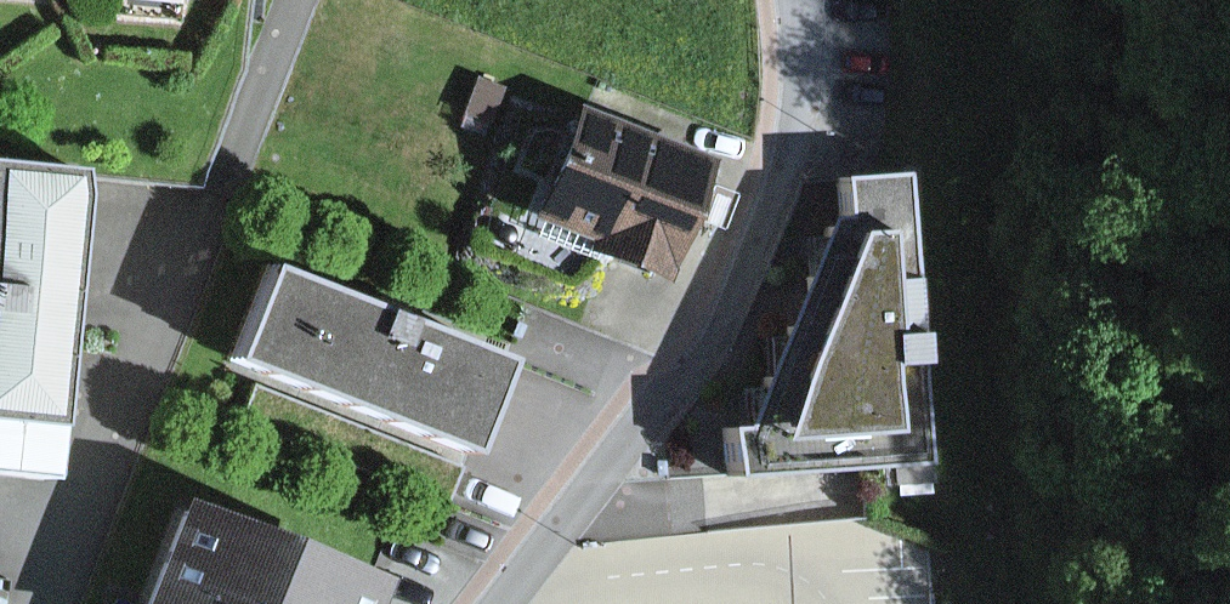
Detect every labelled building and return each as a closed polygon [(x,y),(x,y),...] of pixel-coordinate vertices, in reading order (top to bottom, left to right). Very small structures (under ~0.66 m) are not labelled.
[(662,164),(523,110),(474,233),(613,288),(662,164)] [(924,153),(843,158),(846,203),(760,416),(732,418),(735,462),(942,450),(924,153)] [(0,162),(0,422),(61,428),(86,170),(0,162)] [(503,351),(273,264),(234,365),(464,452),(503,351)] [(461,466),(253,384),(238,420),(447,503),(461,466)] [(182,498),(139,603),(380,603),(389,582),(182,498)]
